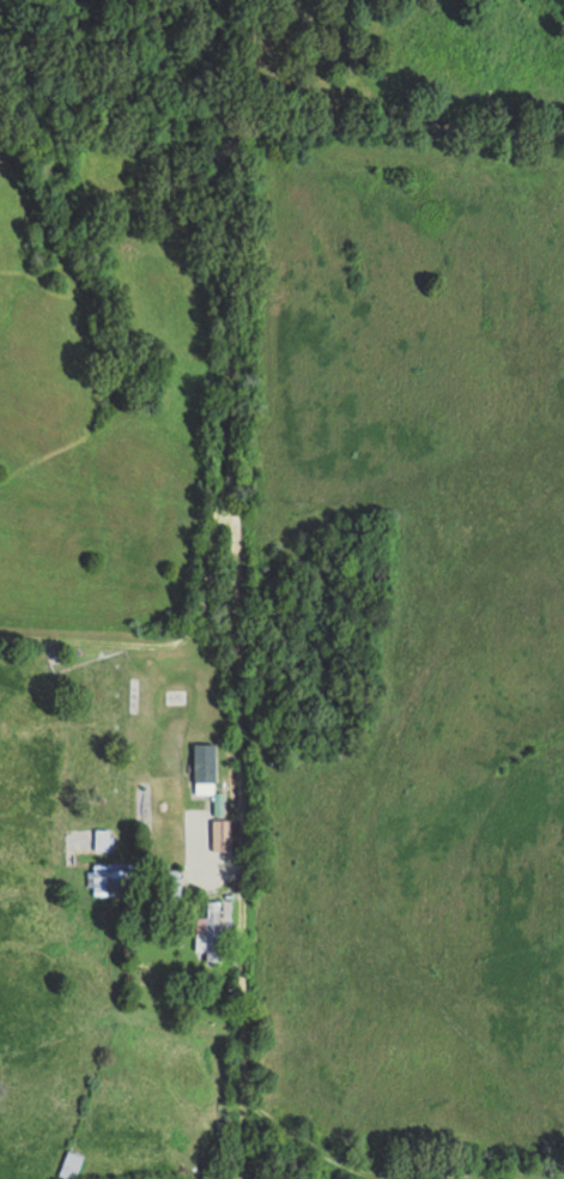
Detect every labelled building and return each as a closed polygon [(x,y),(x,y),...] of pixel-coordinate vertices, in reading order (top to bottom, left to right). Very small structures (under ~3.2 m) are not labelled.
[(214,783),(214,744),(193,744),(193,783),(214,783)] [(230,820),(211,820),(211,852),(230,852),(230,820)] [(108,830),(94,830),(94,851),(108,851),(108,830)] [(179,892),(179,871),(160,871),(160,892),(179,892)] [(195,917),(195,951),(205,951),(205,961),(220,961),(220,901),(206,901),(206,917),(195,917)] [(67,1150),(57,1175),(67,1178),(74,1178),(83,1156),(67,1150)]
